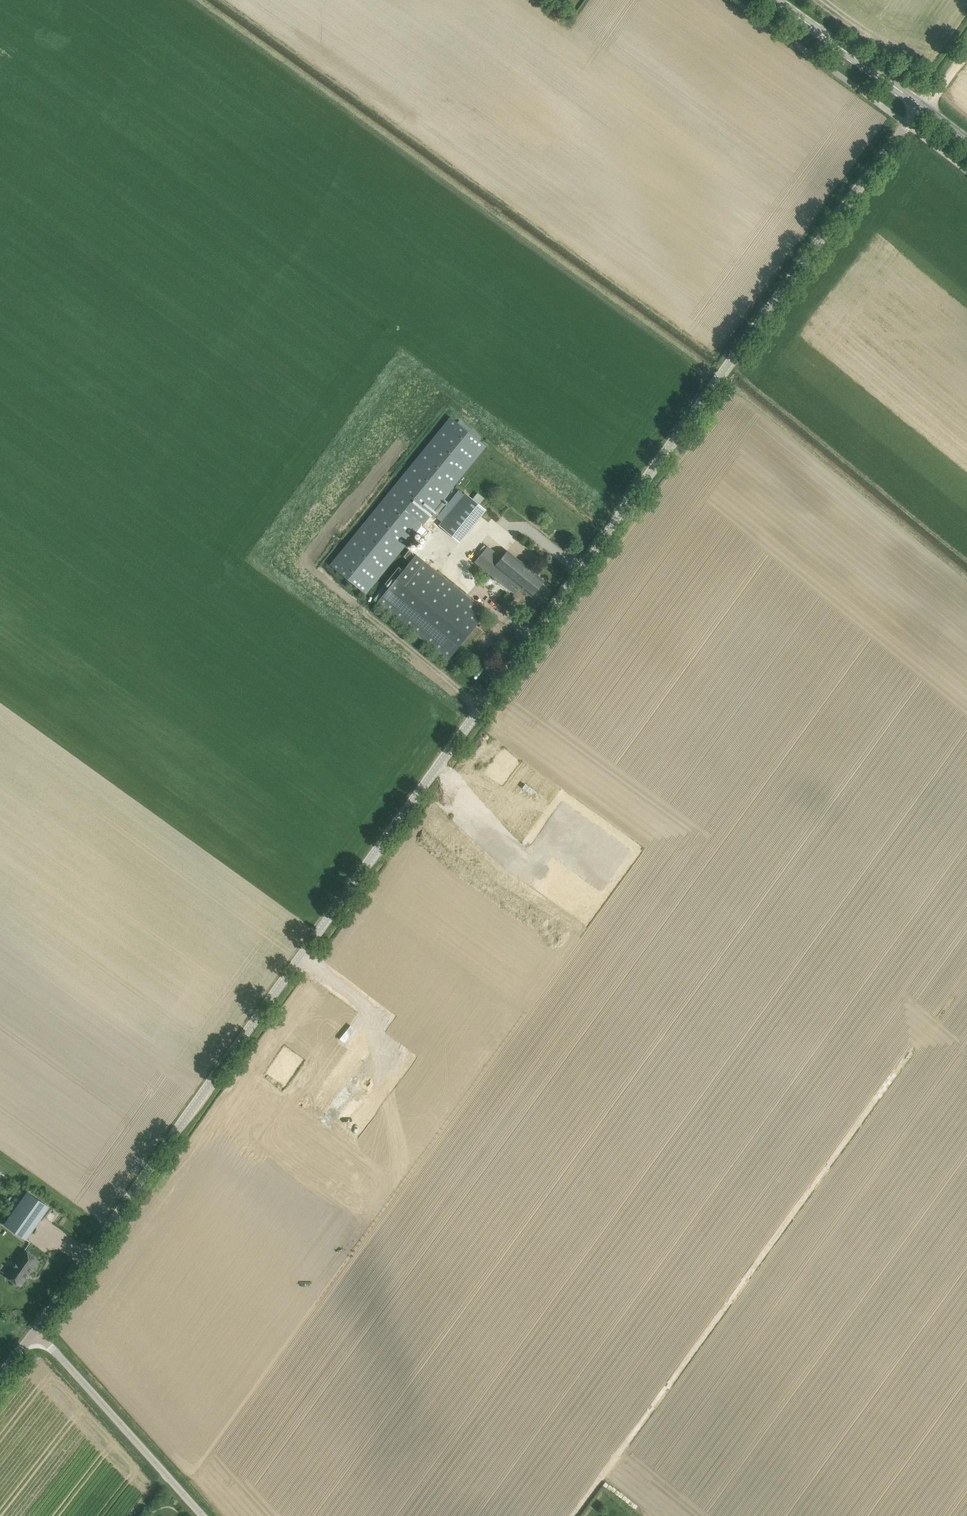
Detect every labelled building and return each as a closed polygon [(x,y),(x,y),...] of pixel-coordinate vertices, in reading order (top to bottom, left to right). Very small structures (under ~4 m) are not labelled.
[(916,70),(913,75),(919,79),(922,74),(916,70)] [(486,446),(450,416),(330,564),(366,593),(418,530),(423,535),(428,529),(422,525),(486,446)] [(486,510),(465,493),(439,524),(460,542),(486,510)] [(501,556),(488,545),(475,561),(507,587),(512,580),(532,596),(545,580),(506,549),(501,556)] [(417,554),(410,549),(405,555),(411,560),(403,570),(399,567),(385,583),(390,586),(377,601),(447,659),(487,611),(417,553),(417,554)] [(485,640),(492,646),(497,640),(490,634),(485,640)] [(497,764),(489,775),(502,784),(510,773),(511,774),(520,761),(503,748),(493,762),(497,764)] [(379,1048),(389,1055),(396,1045),(386,1038),(379,1048)] [(269,1073),(282,1082),(290,1070),(294,1073),(303,1060),(286,1048),(276,1061),(277,1062),(269,1073)] [(26,1239),(49,1206),(28,1191),(5,1224),(26,1239)] [(25,1250),(7,1276),(20,1285),(39,1260),(25,1250)]
